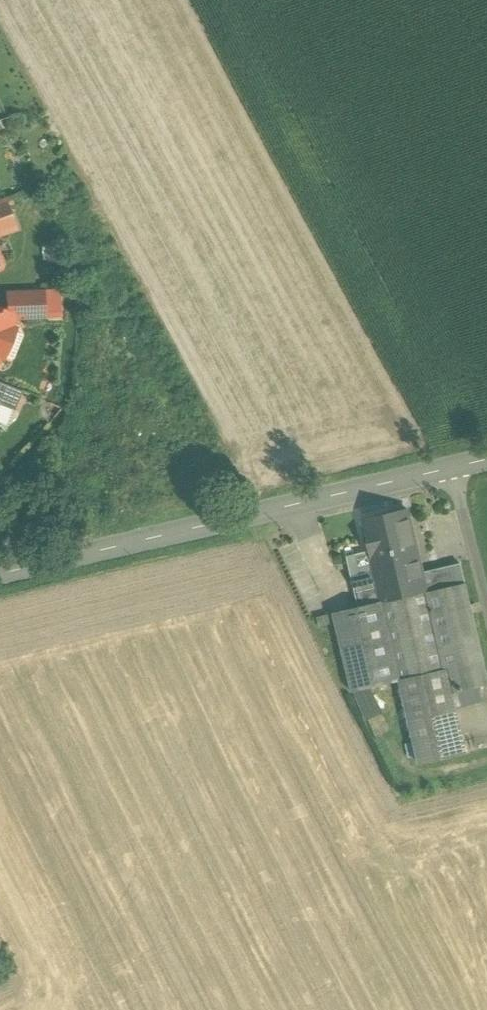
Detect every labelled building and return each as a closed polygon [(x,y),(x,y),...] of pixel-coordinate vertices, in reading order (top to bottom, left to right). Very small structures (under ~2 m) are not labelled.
[(0,202),(0,234),(15,229),(4,200),(0,202)] [(42,289),(8,291),(9,314),(14,317),(44,315),(42,289)] [(4,357),(15,330),(9,328),(14,317),(9,314),(0,311),(0,356),(4,357)] [(0,382),(0,405),(15,411),(22,391),(0,382)] [(408,510),(364,520),(371,551),(347,557),(351,573),(374,568),(373,559),(417,549),(408,510)] [(417,549),(373,559),(374,568),(383,603),(401,681),(445,671),(446,670),(423,575),(417,549)] [(440,569),(441,571),(423,575),(446,670),(445,671),(450,695),(452,694),(486,686),(486,672),(466,584),(465,584),(461,564),(440,569)] [(374,568),(351,573),(359,607),(359,609),(383,603),(374,568)] [(359,607),(333,613),(353,692),(378,686),(359,609),(359,607)] [(401,681),(421,765),(466,754),(452,694),(450,695),(445,671),(401,681)]
